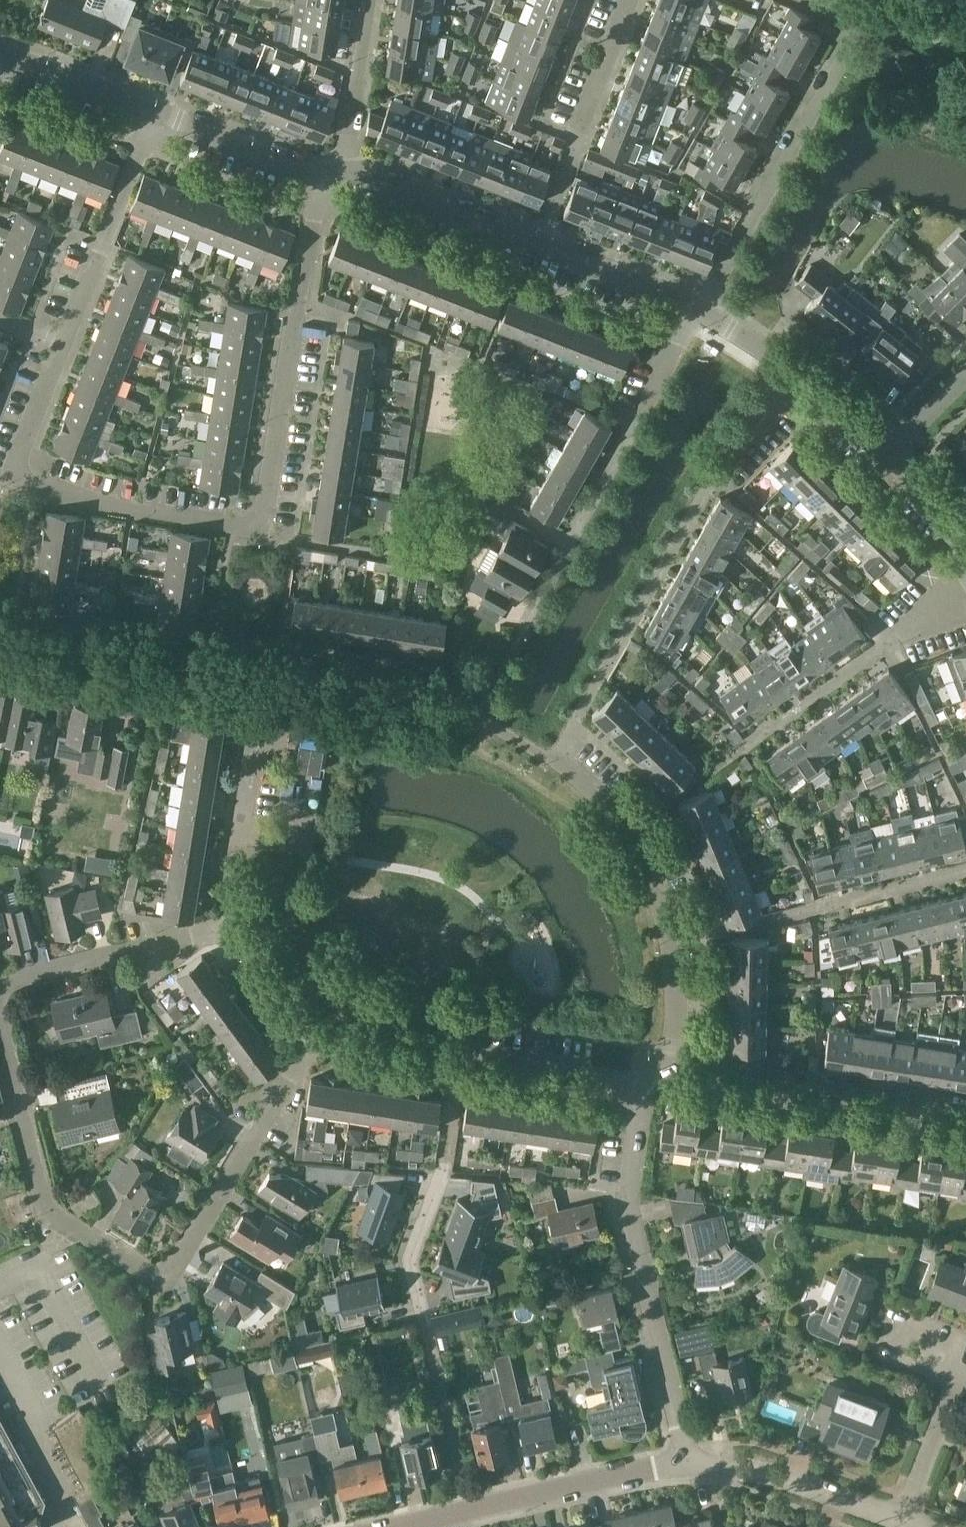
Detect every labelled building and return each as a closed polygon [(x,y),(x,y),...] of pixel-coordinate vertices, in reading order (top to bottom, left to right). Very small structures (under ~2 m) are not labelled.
[(126,27),(131,14),(136,0),(85,0),(83,5),(71,0),(49,0),(39,24),(96,46),(107,19),(126,27)] [(344,0),(297,0),(297,1),(342,8),(344,0)] [(397,5),(432,11),(442,13),(444,0),(398,0),(397,5)] [(575,0),(537,0),(535,5),(568,17),(575,0)] [(657,5),(699,22),(708,0),(659,0),(657,5)] [(294,23),(339,30),(342,8),(297,1),(294,23)] [(432,11),(397,5),(394,27),(429,33),(432,11)] [(560,37),(568,17),(535,5),(527,24),(560,37)] [(699,22),(657,5),(649,25),(692,42),(699,22)] [(778,36),(809,54),(820,35),(808,28),(813,19),(790,6),(784,16),(788,18),(778,36)] [(218,7),(214,15),(225,20),(229,12),(218,7)] [(469,11),(466,20),(478,24),(481,16),(469,11)] [(131,14),(126,27),(122,37),(133,41),(125,60),(148,69),(163,29),(140,20),(141,18),(131,14)] [(201,31),(210,35),(214,23),(205,19),(201,31)] [(463,28),(474,33),(478,24),(466,20),(463,28)] [(486,21),(482,30),(494,35),(497,26),(486,21)] [(552,57),(560,37),(527,24),(519,21),(511,41),(519,44),(552,57)] [(336,52),(339,30),(294,23),(290,44),(336,52)] [(684,61),(692,42),(649,25),(641,45),(684,61)] [(391,48),(435,55),(438,34),(429,33),(394,27),(391,48)] [(737,27),(733,35),(743,41),(747,33),(737,27)] [(163,29),(148,69),(170,77),(177,59),(188,63),(193,49),(197,40),(187,36),(186,38),(185,38),(163,29)] [(479,38),(491,43),(494,35),(482,30),(479,38)] [(233,44),(242,47),(246,36),(238,32),(233,44)] [(728,43),(738,49),(743,41),(733,35),(728,43)] [(255,39),(246,36),(242,47),(251,51),(255,39)] [(798,74),(809,54),(778,36),(767,55),(763,53),(758,62),(781,75),(785,67),(798,74)] [(503,61),(511,65),(544,77),(552,57),(519,44),(511,41),(503,61)] [(633,65),(675,81),(677,82),(685,62),(684,61),(641,45),(633,65)] [(321,59),(323,54),(325,50),(309,47),(307,53),(321,59)] [(387,71),(431,78),(435,55),(391,48),(387,71)] [(193,49),(188,63),(180,82),(201,90),(214,57),(193,49)] [(273,60),(282,63),(286,52),(278,49),(273,60)] [(453,51),(450,60),(462,65),(465,56),(453,51)] [(295,56),(286,52),(282,63),(291,66),(295,56)] [(738,63),(743,66),(748,57),(743,54),(738,63)] [(201,90),(221,98),(234,65),(214,57),(201,90)] [(462,65),(450,60),(447,69),(459,73),(462,65)] [(470,61),(466,70),(478,75),(482,66),(470,61)] [(495,81),(503,85),(536,97),(544,77),(511,65),(503,61),(495,81)] [(706,69),(711,72),(715,65),(710,62),(706,69)] [(781,75),(758,62),(753,72),(756,74),(746,92),(777,110),(788,91),(776,84),(781,75)] [(314,76),(322,79),(327,67),(318,64),(314,76)] [(242,106),(255,73),(234,65),(221,98),(242,106)] [(667,102),(675,81),(633,65),(625,85),(667,102)] [(715,65),(711,72),(722,78),(726,71),(715,65)] [(336,71),(327,67),(322,79),(331,82),(336,71)] [(475,83),(478,75),(466,70),(463,78),(475,83)] [(706,81),(717,87),(722,78),(711,72),(706,81)] [(262,114),(275,81),(255,73),(242,106),(262,114)] [(275,81),(262,114),(282,122),(295,89),(275,81)] [(487,102),(528,118),(536,97),(503,85),(495,81),(487,102)] [(618,105),(659,122),(667,102),(625,85),(618,105)] [(430,100),(438,103),(443,92),(434,88),(430,100)] [(302,130),(315,97),(295,89),(282,122),(302,130)] [(315,97),(302,130),(323,138),(339,97),(318,89),(315,97)] [(447,106),(451,95),(443,92),(438,103),(447,106)] [(766,130),(777,110),(746,92),(735,111),(731,109),(726,118),(749,131),(753,123),(766,130)] [(393,98),(386,116),(370,110),(367,132),(378,137),(377,139),(398,148),(411,115),(414,106),(393,98)] [(694,103),(689,111),(700,117),(705,109),(694,103)] [(470,115),(479,119),(484,108),(474,104),(470,115)] [(610,125),(643,138),(652,142),(659,122),(618,105),(610,125)] [(414,106),(411,115),(398,148),(418,155),(434,114),(414,106)] [(503,115),(484,108),(479,119),(488,122),(489,117),(500,121),(503,115)] [(685,119),(695,125),(700,117),(689,111),(685,119)] [(418,155),(439,164),(451,131),(455,122),(434,114),(418,155)] [(744,140),(749,131),(726,118),(721,129),(724,131),(714,149),(746,167),(756,147),(744,140)] [(510,131),(519,134),(523,123),(515,120),(510,131)] [(33,131),(12,123),(0,152),(0,159),(16,165),(20,166),(33,131)] [(532,126),(523,123),(519,134),(527,138),(532,126)] [(643,138),(610,125),(601,147),(634,160),(643,138)] [(471,138),(472,139),(459,172),(479,179),(494,138),(474,130),(471,138)] [(24,168),(41,174),(54,139),(33,131),(20,166),(16,165),(11,177),(19,180),(24,168)] [(471,138),(451,131),(439,164),(459,172),(472,139),(471,138)] [(560,150),(564,139),(556,136),(551,147),(560,150)] [(514,146),(494,138),(479,179),(499,187),(514,146)] [(62,183),(76,148),(54,139),(41,174),(62,183)] [(672,141),(668,148),(679,154),(683,147),(672,141)] [(534,154),(514,146),(499,187),(519,195),(531,162),(534,154)] [(97,156),(76,148),(62,183),(79,189),(83,191),(97,156)] [(663,157),(674,163),(679,154),(668,148),(663,157)] [(585,161),(606,169),(610,157),(590,149),(585,161)] [(694,175),(717,188),(722,180),(734,187),(746,167),(714,149),(703,168),(699,166),(694,175)] [(79,189),(74,202),(83,205),(87,193),(106,200),(119,165),(97,156),(83,191),(79,189)] [(552,170),(531,162),(519,195),(539,203),(552,170)] [(618,173),(626,176),(630,165),(622,162),(618,173)] [(639,169),(630,165),(626,176),(635,180),(639,169)] [(650,174),(643,171),(640,181),(646,183),(650,174)] [(615,179),(624,182),(626,176),(618,173),(617,173),(615,179)] [(131,210),(149,217),(153,218),(167,184),(145,175),(131,210)] [(14,192),(19,180),(11,177),(6,189),(14,192)] [(658,189),(666,192),(670,181),(662,178),(658,189)] [(577,180),(564,213),(586,222),(598,189),(577,180)] [(618,196),(622,188),(602,180),(598,189),(586,222),(605,229),(618,196)] [(679,185),(670,181),(666,192),(675,196),(679,185)] [(167,184),(153,218),(149,217),(144,229),(153,232),(157,220),(174,227),(188,192),(167,184)] [(622,188),(618,196),(605,229),(625,237),(642,196),(622,188)] [(700,200),(708,205),(714,194),(706,190),(700,200)] [(174,227),(191,234),(195,235),(209,200),(188,192),(174,227)] [(722,199),(714,194),(708,205),(716,209),(722,199)] [(642,196),(625,237),(645,245),(658,212),(662,204),(642,196)] [(43,204),(31,200),(28,208),(40,213),(43,204)] [(209,200),(195,235),(191,234),(187,246),(195,249),(200,237),(217,244),(230,208),(209,200)] [(78,217),(83,205),(74,202),(70,214),(78,217)] [(217,244),(238,252),(252,217),(230,208),(217,244)] [(850,231),(860,218),(850,210),(840,223),(850,231)] [(19,211),(12,229),(11,233),(46,247),(55,225),(19,211)] [(679,220),(658,212),(645,245),(666,253),(679,220)] [(273,225),(252,217),(238,252),(255,259),(259,260),(273,225)] [(699,228),(686,261),(707,269),(720,237),(727,240),(732,230),(702,218),(698,228),(699,228)] [(699,228),(698,228),(679,220),(666,253),(686,261),(699,228)] [(12,229),(0,225),(0,234),(9,237),(2,254),(38,268),(46,247),(11,233),(12,229)] [(273,225),(259,260),(255,259),(250,271),(259,274),(263,262),(282,269),(295,234),(273,225)] [(148,244),(153,232),(144,229),(139,241),(148,244)] [(884,246),(893,256),(908,242),(897,230),(884,246)] [(329,260),(350,268),(363,235),(353,232),(351,236),(340,232),(329,260)] [(965,301),(965,239),(960,233),(944,249),(954,260),(941,274),(940,275),(947,282),(965,301)] [(373,240),(363,235),(350,268),(370,276),(381,248),(372,244),(373,240)] [(190,261),(195,249),(187,246),(182,258),(190,261)] [(370,276),(390,284),(401,256),(381,248),(370,276)] [(0,260),(0,278),(29,290),(38,268),(2,254),(0,260)] [(171,291),(158,287),(165,269),(130,255),(121,277),(157,291),(155,295),(167,300),(171,291)] [(421,264),(401,256),(390,284),(410,291),(421,264)] [(795,284),(814,299),(804,312),(822,325),(846,295),(853,286),(860,277),(855,274),(848,283),(845,281),(838,290),(829,282),(832,279),(812,263),(795,284)] [(410,291),(430,299),(441,271),(421,264),(410,291)] [(254,286),(259,274),(250,271),(246,283),(254,286)] [(461,279),(441,271),(430,299),(450,307),(461,279)] [(228,277),(216,272),(213,281),(225,285),(228,277)] [(911,294),(937,321),(946,312),(957,323),(965,314),(965,301),(947,282),(940,275),(923,288),(920,285),(919,285),(917,283),(908,291),(911,293),(911,294)] [(121,277),(113,298),(149,312),(155,295),(157,291),(121,277)] [(21,312),(29,290),(0,278),(0,304),(21,312)] [(450,307),(471,315),(483,282),(473,278),(471,283),(461,279),(450,307)] [(494,287),(483,282),(471,315),(492,323),(503,296),(492,291),(494,287)] [(853,286),(846,295),(822,325),(840,340),(850,328),(859,335),(876,314),(880,308),(853,286)] [(183,296),(171,291),(167,300),(180,304),(183,296)] [(339,297),(327,293),(323,300),(336,305),(339,297)] [(339,297),(336,305),(348,310),(351,302),(339,297)] [(499,326),(519,334),(533,301),(522,297),(520,302),(510,298),(499,326)] [(142,329),(149,312),(113,298),(105,319),(140,333),(139,337),(151,342),(154,334),(142,329)] [(859,355),(877,369),(905,332),(888,319),(897,308),(886,300),(880,308),(876,314),(859,335),(869,342),(859,355)] [(543,305),(533,301),(519,334),(540,342),(551,314),(541,310),(543,305)] [(229,303),(226,322),(226,326),(264,332),(267,309),(229,303)] [(379,313),(367,308),(364,316),(376,321),(379,313)] [(391,318),(379,313),(376,321),(388,326),(391,318)] [(540,342),(560,350),(571,322),(551,314),(540,342)] [(212,329),(213,320),(201,318),(199,327),(212,329)] [(105,319),(96,340),(132,354),(139,337),(140,333),(105,319)] [(226,326),(226,322),(213,320),(212,329),(225,331),(222,349),(260,355),(264,332),(226,326)] [(349,320),(347,332),(359,333),(360,321),(349,320)] [(591,330),(571,322),(560,350),(580,358),(591,330)] [(173,323),(169,332),(178,335),(181,326),(173,323)] [(419,329),(407,324),(404,332),(416,336),(419,329)] [(431,334),(419,329),(416,336),(428,341),(431,334)] [(580,358),(600,366),(613,332),(606,330),(604,335),(591,330),(580,358)] [(624,336),(613,332),(600,366),(621,375),(632,346),(621,342),(624,336)] [(924,347),(905,332),(877,369),(895,383),(905,371),(915,378),(931,357),(922,349),(924,347)] [(166,339),(154,334),(151,342),(163,347),(166,339)] [(343,349),(338,348),(336,359),(371,364),(374,342),(344,338),(343,349)] [(96,340),(88,362),(124,376),(132,354),(96,340)] [(459,345),(447,340),(444,348),(456,352),(459,345)] [(472,349),(459,345),(456,352),(468,357),(472,349)] [(222,349),(219,367),(219,371),(256,377),(260,355),(222,349)] [(163,355),(160,363),(168,366),(171,358),(163,355)] [(507,364),(508,364),(505,372),(517,376),(523,360),(511,355),(507,364)] [(413,358),(411,371),(419,372),(421,360),(413,358)] [(338,381),(367,386),(371,364),(336,359),(335,370),(339,370),(338,381)] [(508,364),(507,364),(496,359),(493,367),(505,372),(508,364)] [(117,393),(124,376),(88,362),(80,383),(115,397),(114,401),(126,406),(129,398),(117,393)] [(205,374),(206,365),(193,363),(192,372),(205,374)] [(219,371),(219,367),(206,365),(205,374),(218,376),(215,394),(253,400),(256,377),(219,371)] [(546,370),(539,367),(536,375),(543,377),(546,370)] [(408,391),(407,392),(416,393),(418,380),(419,372),(411,371),(410,370),(408,378),(396,376),(394,389),(408,391)] [(551,373),(548,379),(560,384),(563,378),(551,373)] [(548,379),(536,375),(533,383),(545,387),(548,379)] [(171,379),(162,377),(159,390),(168,392),(171,379)] [(560,384),(548,379),(545,387),(557,392),(560,384)] [(338,381),(334,402),(364,407),(367,386),(338,381)] [(80,383),(72,404),(107,418),(114,401),(115,397),(80,383)] [(576,390),(576,391),(588,395),(591,388),(579,383),(576,390)] [(588,395),(576,391),(573,398),(585,403),(588,395)] [(414,406),(416,393),(407,392),(407,393),(398,392),(397,403),(406,404),(405,405),(414,406)] [(215,394),(212,412),(212,416),(249,422),(253,400),(215,394)] [(601,400),(588,395),(585,403),(598,408),(601,400)] [(541,396),(534,409),(542,413),(549,400),(541,396)] [(141,402),(129,398),(126,406),(138,410),(141,402)] [(364,407),(334,402),(331,423),(361,428),(364,407)] [(100,435),(107,418),(72,404),(63,425),(99,439),(97,443),(109,448),(112,440),(100,435)] [(198,419),(199,410),(186,408),(185,417),(198,419)] [(536,423),(542,413),(534,409),(528,419),(536,423)] [(212,416),(212,412),(199,410),(198,419),(211,421),(208,439),(246,445),(249,422),(212,416)] [(585,410),(574,431),(605,448),(610,438),(606,435),(612,425),(585,410)] [(393,420),(391,431),(400,432),(402,421),(393,420)] [(169,423),(163,422),(161,431),(168,432),(169,423)] [(402,422),(401,435),(409,436),(411,423),(402,422)] [(361,428),(331,423),(327,445),(357,450),(361,428)] [(90,461),(97,443),(99,439),(63,425),(55,448),(90,461)] [(600,457),(605,448),(574,431),(563,449),(589,464),(595,454),(600,457)] [(399,448),(401,435),(387,433),(386,446),(399,448)] [(527,438),(520,434),(514,445),(521,449),(527,438)] [(407,449),(409,436),(401,435),(399,448),(407,449)] [(208,439),(205,457),(205,461),(242,467),(246,445),(208,439)] [(125,445),(112,440),(109,448),(121,453),(125,445)] [(770,467),(786,483),(811,457),(795,441),(770,467)] [(327,445),(324,466),(354,471),(357,450),(327,445)] [(146,458),(148,451),(135,447),(133,453),(146,458)] [(563,449),(553,468),(579,483),(589,464),(563,449)] [(191,464),(192,455),(179,453),(178,461),(191,464)] [(502,465),(510,469),(517,457),(509,453),(502,465)] [(205,461),(205,457),(192,455),(191,464),(204,466),(201,485),(238,491),(242,467),(205,461)] [(786,483),(801,498),(827,472),(811,457),(786,483)] [(396,465),(394,477),(403,479),(404,466),(396,465)] [(510,469),(502,465),(497,475),(504,479),(510,469)] [(354,471),(324,466),(321,487),(350,492),(354,471)] [(574,492),(579,483),(553,468),(542,487),(573,504),(578,494),(574,492)] [(801,498),(817,513),(842,488),(827,472),(801,498)] [(401,492),(403,479),(394,477),(392,490),(401,492)] [(314,497),(312,508),(347,514),(350,492),(321,487),(319,498),(314,497)] [(573,504),(542,487),(531,506),(557,521),(563,511),(568,513),(573,504)] [(817,513),(832,528),(857,502),(842,488),(817,513)] [(514,502),(489,489),(480,506),(505,519),(514,502)] [(756,498),(747,490),(741,497),(750,505),(756,498)] [(721,497),(709,517),(741,535),(752,515),(721,497)] [(832,528),(848,543),(873,517),(857,502),(832,528)] [(389,507),(387,521),(396,523),(398,509),(389,507)] [(347,514),(312,508),(311,519),(316,520),(314,531),(344,536),(347,514)] [(780,519),(771,511),(765,518),(774,526),(780,519)] [(82,540),(81,545),(94,547),(95,538),(82,536),(85,517),(47,512),(44,534),(82,540)] [(709,517),(699,535),(731,553),(741,535),(709,517)] [(848,543),(863,558),(888,532),(873,517),(848,543)] [(507,540),(501,552),(534,570),(537,566),(539,567),(548,553),(545,551),(548,546),(525,534),(529,528),(513,519),(503,537),(507,540)] [(789,526),(780,519),(774,526),(783,533),(789,526)] [(394,534),(396,523),(387,521),(385,533),(394,534)] [(173,531),(170,550),(169,554),(206,560),(210,537),(173,531)] [(863,558),(878,573),(904,547),(888,532),(863,558)] [(44,534),(40,557),(78,563),(81,545),(82,540),(44,534)] [(139,536),(130,535),(128,548),(137,549),(139,536)] [(720,572),(731,553),(699,535),(689,554),(720,572)] [(468,549),(474,547),(477,542),(467,536),(462,546),(468,549)] [(108,540),(95,538),(94,547),(107,549),(108,540)] [(813,548),(804,539),(798,546),(807,554),(813,548)] [(142,555),(155,557),(157,548),(144,546),(142,555)] [(920,563),(904,547),(878,573),(895,589),(920,563)] [(155,557),(168,559),(165,577),(203,583),(206,560),(169,554),(170,550),(157,548),(155,557)] [(822,555),(813,548),(807,554),(816,562),(822,555)] [(324,560),(323,560),(325,552),(313,550),(312,558),(313,559),(312,565),(324,566),(324,560)] [(792,550),(785,559),(792,565),(799,556),(792,550)] [(339,554),(325,552),(323,560),(324,560),(338,562),(339,554)] [(531,575),(534,570),(501,552),(488,575),(481,571),(472,587),(486,595),(483,600),(503,611),(510,598),(506,596),(510,589),(520,595),(523,590),(526,591),(534,577),(531,575)] [(689,554),(678,574),(709,591),(718,595),(728,576),(720,572),(689,554)] [(359,566),(360,557),(347,555),(346,564),(359,566)] [(78,563),(40,557),(37,579),(74,585),(74,590),(87,592),(88,583),(75,581),(78,563)] [(777,568),(784,574),(792,565),(785,559),(777,568)] [(375,569),(388,571),(390,562),(377,560),(375,569)] [(804,560),(796,568),(803,574),(810,566),(804,560)] [(403,564),(390,562),(388,571),(402,573),(403,564)] [(418,576),(430,578),(431,569),(420,567),(418,576)] [(803,574),(796,568),(788,578),(795,584),(803,574)] [(837,568),(832,574),(831,575),(839,583),(846,576),(837,568)] [(445,571),(431,569),(430,578),(444,580),(445,571)] [(709,591),(678,574),(667,592),(699,609),(709,591)] [(855,584),(846,576),(839,583),(849,591),(855,584)] [(165,577),(163,595),(162,599),(199,605),(203,583),(165,577)] [(71,609),(74,590),(74,585),(37,579),(33,603),(71,609)] [(417,591),(426,592),(428,580),(419,579),(417,591)] [(101,585),(88,583),(87,592),(100,594),(101,585)] [(751,598),(758,604),(766,596),(758,589),(751,598)] [(135,599),(148,601),(149,593),(136,591),(135,599)] [(688,628),(699,609),(667,592),(657,610),(688,628)] [(162,599),(163,595),(149,593),(148,601),(161,604),(158,623),(196,629),(199,605),(162,599)] [(840,609),(827,619),(848,649),(866,636),(847,610),(855,604),(843,593),(833,600),(840,609)] [(302,635),(312,637),(318,601),(296,597),(291,627),(303,629),(302,635)] [(879,605),(870,597),(864,604),(873,612),(879,605)] [(751,598),(743,607),(750,614),(758,604),(751,598)] [(769,599),(762,607),(769,613),(769,614),(777,606),(769,599)] [(339,604),(318,601),(312,637),(323,638),(324,633),(334,634),(339,604)] [(334,634),(356,638),(361,608),(339,604),(334,634)] [(769,613),(762,607),(754,617),(761,624),(769,614),(769,613)] [(356,638),(377,641),(382,611),(361,608),(356,638)] [(678,647),(688,628),(657,610),(646,630),(659,638),(658,641),(654,647),(672,663),(682,651),(678,647)] [(377,641),(398,644),(403,614),(382,611),(377,641)] [(408,652),(419,654),(425,618),(403,614),(398,644),(409,646),(408,652)] [(743,625),(744,621),(737,615),(729,623),(738,630),(738,631),(743,625)] [(425,618),(419,654),(430,655),(430,649),(442,651),(447,621),(425,618)] [(830,661),(848,649),(827,619),(809,632),(830,661)] [(732,637),(738,630),(729,623),(724,630),(732,637)] [(716,638),(725,645),(732,637),(724,630),(716,638)] [(738,630),(732,637),(736,640),(740,647),(747,639),(738,630)] [(809,632),(792,644),(791,644),(812,674),(830,661),(809,632)] [(649,636),(647,640),(654,647),(658,641),(649,636)] [(786,636),(768,649),(795,686),(812,674),(791,644),(792,644),(786,636)] [(732,637),(725,645),(735,654),(740,647),(736,640),(732,637)] [(642,645),(631,639),(627,647),(637,652),(642,645)] [(750,660),(757,669),(778,699),(795,686),(768,649),(768,648),(750,660)] [(962,676),(965,674),(965,650),(946,658),(954,679),(962,676)] [(700,671),(693,665),(685,674),(692,680),(700,671)] [(677,676),(668,668),(662,675),(671,683),(677,676)] [(910,698),(889,668),(871,681),(898,719),(916,706),(910,697),(910,698)] [(757,669),(739,682),(760,711),(778,699),(757,669)] [(911,685),(915,694),(925,691),(920,681),(915,670),(906,674),(911,685)] [(962,676),(954,679),(962,699),(965,697),(965,674),(962,676)] [(711,681),(704,675),(696,684),(703,690),(711,681)] [(853,693),(875,723),(874,723),(880,731),(898,719),(871,681),(853,693)] [(760,711),(739,682),(720,695),(741,725),(760,711)] [(608,729),(634,704),(618,688),(592,714),(608,729)] [(686,695),(695,703),(701,696),(692,688),(686,695)] [(15,696),(16,692),(0,689),(0,735),(4,735),(5,736),(13,695),(15,696)] [(836,706),(857,735),(874,723),(875,723),(853,693),(836,706)] [(13,695),(5,736),(4,735),(3,739),(30,745),(29,750),(51,754),(58,719),(39,715),(42,701),(15,696),(13,695)] [(701,696),(695,703),(703,711),(709,704),(701,696)] [(934,710),(929,700),(920,704),(925,714),(934,710)] [(93,772),(108,775),(105,789),(120,792),(123,778),(122,778),(126,757),(113,754),(114,752),(98,750),(99,744),(103,729),(100,728),(103,709),(76,703),(68,738),(84,741),(81,758),(95,761),(93,772)] [(649,719),(634,704),(608,729),(624,745),(649,719)] [(818,718),(840,747),(857,735),(836,706),(818,718)] [(939,721),(934,710),(925,714),(931,725),(939,721)] [(172,738),(190,741),(221,746),(223,735),(228,736),(232,714),(215,712),(213,722),(194,719),(194,720),(175,717),(172,738)] [(822,760),(840,747),(818,718),(800,731),(822,760)] [(665,734),(649,719),(624,745),(639,760),(665,734)] [(736,728),(729,733),(736,743),(743,737),(736,728)] [(800,731),(783,743),(804,773),(809,780),(827,767),(822,760),(800,731)] [(680,749),(665,734),(639,760),(655,775),(680,749)] [(939,743),(944,753),(952,749),(947,739),(939,743)] [(218,767),(221,746),(190,741),(187,762),(218,767)] [(785,786),(804,773),(783,743),(764,757),(785,786)] [(161,744),(158,757),(167,759),(170,746),(161,744)] [(933,745),(923,749),(927,758),(937,753),(933,745)] [(671,791),(696,765),(680,749),(655,775),(671,791)] [(916,763),(927,758),(923,749),(912,755),(916,763)] [(958,760),(952,749),(944,753),(950,764),(958,760)] [(912,755),(900,760),(904,769),(916,763),(912,755)] [(746,756),(739,761),(745,771),(753,766),(746,756)] [(155,770),(164,772),(167,759),(158,757),(155,770)] [(939,758),(929,762),(933,771),(943,766),(939,758)] [(187,762),(184,784),(214,788),(218,767),(187,762)] [(922,776),(933,771),(929,762),(918,768),(922,776)] [(876,772),(874,773),(870,764),(859,770),(863,778),(864,778),(868,786),(880,781),(876,772)] [(885,767),(876,772),(880,781),(890,776),(885,767)] [(963,792),(965,790),(965,778),(958,782),(963,792)] [(892,780),(882,785),(883,788),(885,794),(887,793),(889,797),(897,793),(892,780)] [(841,802),(850,798),(859,794),(860,790),(856,781),(836,791),(841,802)] [(212,800),(214,788),(184,784),(180,805),(216,811),(218,801),(212,800)] [(874,799),(885,794),(883,788),(882,785),(870,791),(874,799)] [(151,786),(148,799),(157,801),(160,788),(151,786)] [(687,823),(721,809),(712,789),(678,803),(687,823)] [(832,806),(841,802),(836,791),(817,800),(822,811),(832,806)] [(855,808),(850,798),(841,802),(846,813),(855,808)] [(154,814),(157,801),(148,799),(145,812),(154,814)] [(761,803),(766,814),(775,810),(770,799),(761,803)] [(846,813),(841,802),(832,806),(838,817),(846,813)] [(180,805),(177,826),(207,831),(209,820),(215,821),(216,811),(180,805)] [(946,857),(965,852),(965,845),(963,833),(965,833),(965,815),(965,814),(959,816),(956,808),(935,813),(946,857)] [(721,809),(687,823),(695,843),(729,829),(721,809)] [(780,821),(775,810),(766,814),(771,825),(780,821)] [(784,816),(788,825),(799,819),(795,811),(784,816)] [(913,817),(925,862),(946,857),(935,813),(934,814),(934,812),(913,817)] [(891,818),(895,832),(904,867),(925,862),(913,817),(902,819),(901,815),(891,818)] [(33,837),(36,825),(25,823),(22,835),(33,837)] [(805,832),(801,824),(791,829),(795,837),(805,832)] [(177,826),(173,848),(204,852),(207,831),(177,826)] [(851,833),(853,842),(862,878),(883,872),(874,837),(871,828),(851,833)] [(141,829),(138,841),(147,843),(150,831),(141,829)] [(729,829),(695,843),(703,863),(737,849),(729,829)] [(874,837),(883,872),(904,867),(895,832),(874,837)] [(780,842),(785,853),(793,849),(788,838),(780,842)] [(144,856),(147,843),(138,841),(135,854),(144,856)] [(832,848),(841,883),(862,878),(853,842),(832,848)] [(173,848),(170,869),(201,874),(204,852),(173,848)] [(819,888),(841,883),(832,848),(810,853),(819,888)] [(745,869),(737,849),(703,863),(712,883),(745,869)] [(793,849),(785,853),(790,864),(798,860),(793,849)] [(113,874),(116,860),(107,858),(104,872),(113,874)] [(199,886),(201,874),(170,869),(167,890),(203,896),(204,887),(199,886)] [(754,889),(745,869),(712,883),(720,903),(754,889)] [(88,873),(75,870),(74,877),(77,884),(85,885),(88,873)] [(131,871),(128,884),(137,886),(140,873),(131,871)] [(133,898),(137,886),(128,884),(125,896),(133,898)] [(75,887),(47,894),(57,937),(86,930),(83,920),(102,915),(96,889),(77,894),(75,887)] [(729,924),(762,910),(754,889),(720,903),(729,924)] [(813,889),(804,892),(807,903),(816,901),(813,889)] [(4,893),(3,890),(0,890),(0,943),(12,941),(13,948),(35,943),(25,903),(19,905),(16,890),(4,893)] [(167,890),(163,913),(193,918),(195,906),(201,906),(203,896),(167,890)] [(956,895),(964,930),(965,939),(965,892),(956,895)] [(964,930),(956,895),(935,900),(944,935),(964,930)] [(913,905),(922,941),(944,935),(935,900),(913,905)] [(913,905),(893,911),(902,946),(922,941),(913,905)] [(902,946),(893,911),(872,916),(880,949),(881,951),(902,946)] [(880,949),(872,916),(851,921),(860,956),(881,951),(880,949)] [(814,931),(811,920),(801,922),(804,933),(814,931)] [(828,927),(830,934),(821,936),(823,958),(835,955),(837,962),(860,956),(851,921),(828,927)] [(731,938),(731,960),(767,961),(768,939),(731,938)] [(202,954),(178,972),(191,990),(220,969),(214,961),(210,964),(202,954)] [(767,982),(767,961),(731,960),(731,982),(767,982)] [(815,962),(805,962),(806,974),(815,973),(815,962)] [(204,1008),(229,990),(222,981),(227,977),(220,969),(191,990),(204,1008)] [(822,977),(822,985),(834,984),(834,976),(822,977)] [(925,990),(925,980),(912,981),(912,990),(925,990)] [(936,989),(936,980),(925,980),(925,990),(936,989)] [(766,1004),(767,982),(731,982),(730,1003),(766,1004)] [(882,982),(871,982),(872,994),(883,993),(882,982)] [(882,982),(883,993),(892,993),(891,982),(882,982)] [(834,994),(834,984),(822,985),(822,994),(834,994)] [(242,1007),(229,990),(204,1008),(217,1025),(242,1007)] [(106,991),(53,1003),(62,1038),(98,1029),(102,1045),(142,1036),(136,1011),(113,1016),(106,991)] [(807,993),(807,1005),(817,1004),(816,993),(807,993)] [(873,1006),(883,1006),(883,993),(872,994),(873,1006)] [(892,993),(883,993),(883,1006),(892,1005),(892,993)] [(913,1005),(926,1004),(925,994),(912,995),(913,1005)] [(936,994),(925,994),(926,1004),(937,1003),(936,994)] [(152,1003),(160,1014),(167,1008),(159,997),(152,1003)] [(823,999),(823,1008),(835,1008),(835,999),(823,999)] [(766,1026),(766,1004),(730,1003),(730,1025),(766,1026)] [(817,1016),(817,1004),(807,1005),(808,1017),(817,1016)] [(230,1043),(255,1024),(242,1007),(217,1025),(230,1043)] [(175,1019),(167,1008),(160,1014),(168,1024),(175,1019)] [(262,1034),(255,1024),(230,1043),(243,1060),(272,1039),(266,1030),(262,1034)] [(766,1048),(766,1026),(730,1025),(729,1048),(766,1048)] [(875,1034),(869,1070),(890,1073),(896,1037),(895,1037),(897,1029),(875,1026),(874,1034),(875,1034)] [(824,1063),(847,1067),(853,1031),(830,1027),(824,1063)] [(847,1067),(869,1070),(875,1034),(874,1034),(853,1031),(847,1067)] [(911,1076),(933,1080),(939,1044),(940,1035),(918,1032),(916,1041),(917,1041),(911,1076)] [(189,1046),(181,1035),(174,1041),(182,1051),(189,1046)] [(939,1044),(933,1080),(954,1083),(959,1047),(960,1038),(940,1035),(939,1044)] [(890,1073),(911,1076),(917,1041),(916,1041),(896,1037),(890,1073)] [(243,1060),(256,1078),(281,1060),(274,1050),(278,1047),(272,1039),(243,1060)] [(197,1057),(189,1046),(182,1051),(185,1056),(189,1062),(197,1057)] [(959,1047),(954,1083),(965,1085),(965,1048),(959,1047)] [(178,1058),(178,1054),(174,1051),(169,1051),(167,1055),(167,1059),(171,1062),(175,1062),(178,1058)] [(185,1056),(177,1067),(194,1090),(204,1082),(205,1082),(189,1062),(185,1056)] [(819,1058),(810,1056),(808,1068),(817,1070),(819,1058)] [(219,1078),(211,1067),(204,1072),(211,1083),(219,1078)] [(106,1073),(68,1082),(73,1102),(54,1107),(63,1143),(120,1129),(106,1073)] [(307,1108),(329,1112),(334,1076),(324,1074),(324,1080),(311,1078),(307,1108)] [(334,1076),(329,1112),(350,1115),(355,1085),(343,1083),(344,1077),(334,1076)] [(227,1088),(219,1078),(211,1083),(219,1094),(227,1088)] [(350,1115),(372,1118),(377,1088),(355,1085),(350,1115)] [(393,1122),(414,1125),(420,1089),(409,1087),(409,1093),(398,1091),(393,1122)] [(398,1091),(377,1088),(372,1118),(393,1122),(398,1091)] [(430,1097),(430,1091),(420,1089),(414,1125),(437,1129),(442,1098),(430,1097)] [(468,1096),(463,1126),(486,1130),(492,1094),(481,1093),(480,1098),(468,1096)] [(502,1096),(492,1094),(486,1130),(507,1133),(512,1103),(501,1101),(502,1096)] [(533,1107),(512,1103),(507,1133),(528,1137),(533,1107)] [(188,1163),(195,1152),(204,1158),(221,1131),(213,1126),(218,1118),(195,1104),(191,1112),(185,1108),(168,1136),(176,1141),(169,1152),(188,1163)] [(566,1112),(555,1110),(550,1140),(572,1143),(577,1108),(567,1106),(566,1112)] [(528,1137),(550,1140),(555,1110),(533,1107),(528,1137)] [(587,1109),(577,1108),(572,1143),(594,1147),(599,1117),(586,1115),(587,1109)] [(676,1124),(664,1123),(660,1148),(706,1155),(707,1155),(711,1130),(700,1128),(702,1113),(678,1109),(676,1124)] [(740,1155),(741,1155),(747,1120),(723,1116),(721,1131),(711,1130),(707,1155),(706,1155),(705,1164),(707,1164),(711,1167),(715,1167),(718,1164),(720,1161),(739,1163),(740,1155)] [(768,1123),(747,1120),(741,1155),(760,1158),(760,1164),(773,1166),(777,1140),(766,1138),(768,1123)] [(361,1144),(364,1130),(349,1127),(346,1142),(361,1144)] [(787,1142),(777,1140),(773,1166),(804,1171),(806,1171),(812,1130),(790,1127),(787,1142)] [(812,1130),(806,1171),(804,1171),(804,1177),(838,1183),(839,1176),(843,1150),(832,1149),(835,1133),(812,1130)] [(853,1173),(873,1176),(879,1140),(857,1137),(854,1152),(843,1150),(839,1176),(852,1178),(853,1173)] [(325,1140),(312,1139),(311,1148),(324,1149),(325,1140)] [(338,1141),(325,1140),(324,1149),(333,1150),(337,1150),(338,1141)] [(892,1184),(905,1186),(909,1161),(899,1159),(901,1144),(879,1140),(873,1176),(893,1179),(892,1184)] [(159,1157),(140,1145),(116,1184),(130,1192),(115,1215),(143,1232),(166,1195),(144,1182),(159,1157)] [(353,1157),(366,1158),(367,1150),(354,1148),(353,1157)] [(398,1148),(397,1156),(410,1158),(411,1149),(398,1148)] [(920,1163),(909,1161),(905,1186),(940,1192),(940,1187),(939,1187),(945,1151),(923,1148),(920,1163)] [(324,1149),(323,1157),(333,1158),(333,1150),(324,1149)] [(423,1159),(424,1150),(411,1149),(410,1158),(423,1159)] [(379,1160),(380,1151),(367,1150),(366,1158),(379,1160)] [(945,1151),(939,1187),(940,1187),(960,1190),(959,1195),(965,1196),(965,1170),(965,1161),(965,1154),(945,1151)] [(469,1155),(468,1164),(481,1165),(482,1156),(469,1155)] [(495,1158),(482,1156),(481,1165),(494,1166),(495,1158)] [(365,1168),(366,1158),(353,1157),(352,1167),(365,1168)] [(270,1172),(259,1190),(300,1215),(310,1199),(311,1200),(312,1200),(313,1201),(314,1201),(315,1201),(316,1201),(317,1201),(318,1201),(320,1200),(321,1200),(322,1199),(323,1199),(324,1198),(324,1197),(325,1197),(326,1196),(326,1195),(327,1194),(327,1193),(328,1192),(328,1191),(328,1189),(328,1188),(328,1187),(328,1186),(327,1185),(327,1184),(327,1183),(326,1182),(324,1180),(347,1182),(348,1167),(307,1163),(306,1178),(296,1176),(293,1174),(270,1172)] [(510,1173),(523,1175),(524,1166),(511,1164),(510,1173)] [(555,1164),(554,1173),(567,1174),(568,1165),(555,1164)] [(568,1165),(567,1174),(580,1175),(581,1166),(568,1165)] [(537,1167),(524,1166),(523,1175),(536,1176),(537,1167)] [(373,1169),(369,1182),(370,1182),(371,1181),(377,1183),(373,1194),(372,1194),(366,1210),(367,1210),(360,1228),(386,1237),(386,1238),(387,1239),(405,1191),(403,1190),(403,1191),(400,1190),(407,1172),(373,1169)] [(461,1201),(448,1237),(447,1239),(477,1249),(489,1217),(502,1214),(497,1193),(498,1193),(495,1180),(472,1178),(471,1191),(474,1191),(470,1203),(459,1199),(458,1200),(461,1201)] [(704,1200),(706,1201),(707,1194),(703,1189),(696,1188),(695,1199),(704,1200)] [(556,1195),(532,1200),(536,1216),(550,1213),(557,1244),(600,1234),(593,1202),(559,1210),(556,1195)] [(703,1202),(671,1198),(676,1220),(686,1221),(695,1259),(698,1260),(696,1284),(721,1282),(736,1276),(754,1260),(737,1245),(733,1248),(727,1240),(730,1239),(724,1213),(706,1214),(703,1202)] [(288,1255),(301,1234),(267,1213),(260,1225),(244,1215),(231,1235),(248,1245),(248,1249),(252,1249),(269,1259),(276,1248),(288,1255)] [(32,1228),(25,1230),(27,1241),(35,1239),(32,1228)] [(808,1237),(811,1245),(821,1241),(818,1233),(808,1237)] [(318,1250),(338,1252),(340,1236),(327,1234),(318,1250)] [(447,1239),(448,1237),(445,1235),(433,1268),(434,1269),(435,1266),(452,1272),(450,1278),(454,1296),(453,1296),(454,1298),(492,1289),(489,1277),(477,1273),(485,1251),(484,1250),(483,1253),(477,1251),(477,1249),(447,1239)] [(930,1291),(965,1305),(965,1264),(965,1268),(942,1260),(930,1291)] [(237,1321),(241,1313),(244,1318),(260,1304),(251,1298),(256,1289),(287,1308),(296,1290),(263,1270),(256,1281),(224,1261),(206,1290),(221,1299),(215,1308),(237,1321)] [(807,1319),(807,1321),(807,1324),(808,1326),(809,1328),(811,1329),(812,1330),(840,1341),(845,1329),(855,1333),(877,1278),(846,1265),(827,1313),(822,1311),(820,1310),(817,1310),(815,1310),(814,1311),(812,1312),(810,1313),(809,1315),(808,1317),(807,1319)] [(342,1309),(337,1310),(340,1326),(340,1327),(366,1321),(366,1320),(363,1311),(384,1306),(385,1309),(386,1309),(378,1275),(377,1275),(378,1278),(338,1287),(337,1284),(336,1284),(342,1309)] [(612,1286),(577,1294),(583,1320),(601,1315),(603,1327),(599,1328),(604,1350),(613,1348),(621,1346),(616,1326),(621,1324),(618,1311),(612,1286)] [(564,1299),(561,1288),(534,1295),(537,1306),(564,1299)] [(483,1303),(453,1310),(457,1328),(487,1321),(483,1303)] [(500,1305),(485,1309),(487,1321),(488,1325),(498,1323),(503,1317),(500,1305)] [(195,1348),(186,1311),(158,1318),(160,1329),(148,1332),(157,1369),(181,1363),(179,1352),(195,1348)] [(714,1346),(709,1322),(675,1330),(680,1354),(714,1346)] [(325,1329),(294,1336),(297,1347),(327,1340),(325,1329)] [(543,1367),(549,1366),(542,1339),(537,1340),(539,1347),(536,1350),(538,1358),(541,1359),(543,1367)] [(331,1340),(296,1348),(299,1363),(334,1354),(331,1340)] [(604,1350),(585,1354),(588,1367),(591,1381),(592,1383),(593,1384),(594,1385),(595,1386),(596,1386),(597,1387),(599,1387),(600,1387),(604,1386),(606,1392),(608,1391),(610,1400),(587,1406),(593,1433),(620,1427),(621,1429),(622,1431),(623,1433),(624,1434),(626,1435),(628,1436),(629,1437),(631,1438),(633,1438),(635,1438),(637,1437),(639,1436),(641,1435),(643,1434),(644,1433),(645,1431),(646,1429),(647,1427),(647,1425),(647,1423),(647,1421),(637,1381),(641,1380),(638,1371),(642,1370),(639,1358),(636,1359),(634,1355),(615,1360),(613,1348),(604,1350)] [(299,1365),(295,1349),(271,1355),(275,1371),(299,1365)] [(715,1350),(699,1354),(704,1377),(716,1375),(723,1403),(753,1396),(744,1356),(718,1363),(715,1350)] [(508,1352),(494,1355),(500,1379),(505,1402),(519,1399),(508,1352)] [(585,1354),(563,1360),(566,1372),(588,1367),(585,1354)] [(244,1362),(211,1370),(217,1396),(250,1388),(244,1362)] [(483,1410),(471,1413),(474,1427),(474,1428),(482,1460),(485,1459),(486,1461),(495,1459),(495,1457),(507,1454),(500,1425),(510,1423),(505,1402),(500,1379),(477,1385),(483,1410)] [(809,1404),(806,1412),(827,1420),(822,1433),(848,1443),(846,1449),(853,1452),(852,1453),(868,1459),(873,1446),(873,1447),(875,1441),(874,1440),(878,1430),(879,1430),(880,1429),(876,1427),(879,1421),(882,1422),(883,1421),(882,1421),(888,1406),(829,1383),(819,1408),(809,1404)] [(547,1398),(516,1405),(527,1449),(543,1445),(544,1449),(554,1446),(553,1443),(557,1442),(547,1398)] [(120,1427),(114,1432),(122,1443),(128,1438),(150,1467),(167,1454),(174,1465),(185,1456),(178,1446),(180,1444),(149,1402),(124,1421),(119,1425),(120,1427)] [(398,1404),(383,1407),(392,1445),(403,1442),(410,1473),(411,1477),(428,1473),(428,1475),(438,1473),(437,1470),(440,1470),(440,1466),(442,1465),(439,1452),(436,1453),(426,1410),(401,1416),(398,1404)] [(80,1407),(52,1426),(84,1485),(73,1493),(79,1504),(93,1494),(113,1480),(91,1441),(100,1435),(95,1428),(80,1407)] [(36,1523),(42,1519),(38,1510),(36,1511),(33,1505),(44,1500),(0,1419),(0,1526),(38,1526),(36,1523)] [(341,1494),(365,1488),(358,1459),(354,1442),(340,1445),(336,1427),(315,1433),(321,1459),(332,1456),(341,1494)] [(372,1455),(358,1459),(365,1488),(389,1482),(382,1454),(384,1453),(378,1429),(367,1432),(372,1455)] [(315,1433),(306,1435),(303,1435),(306,1452),(279,1458),(284,1480),(287,1479),(287,1483),(284,1484),(290,1505),(294,1504),(295,1507),(303,1505),(303,1502),(319,1498),(310,1461),(321,1459),(315,1433)] [(162,1511),(168,1526),(201,1526),(190,1501),(198,1497),(193,1487),(191,1488),(185,1462),(176,1465),(183,1493),(159,1503),(162,1511)] [(236,1481),(244,1516),(247,1516),(247,1518),(258,1515),(257,1513),(268,1511),(259,1475),(236,1481)] [(213,1482),(194,1487),(198,1497),(214,1493),(214,1494),(214,1495),(220,1522),(244,1516),(237,1489),(236,1481),(214,1486),(213,1482)] [(137,1507),(130,1493),(118,1499),(126,1513),(137,1507)] [(79,1504),(84,1513),(91,1526),(106,1526),(100,1515),(99,1515),(102,1513),(93,1494),(79,1504)] [(642,1510),(646,1526),(699,1526),(697,1519),(682,1523),(677,1524),(672,1503),(642,1510)] [(613,1516),(616,1526),(646,1526),(642,1510),(613,1516)] [(697,1519),(699,1526),(712,1526),(710,1516),(697,1519)]
